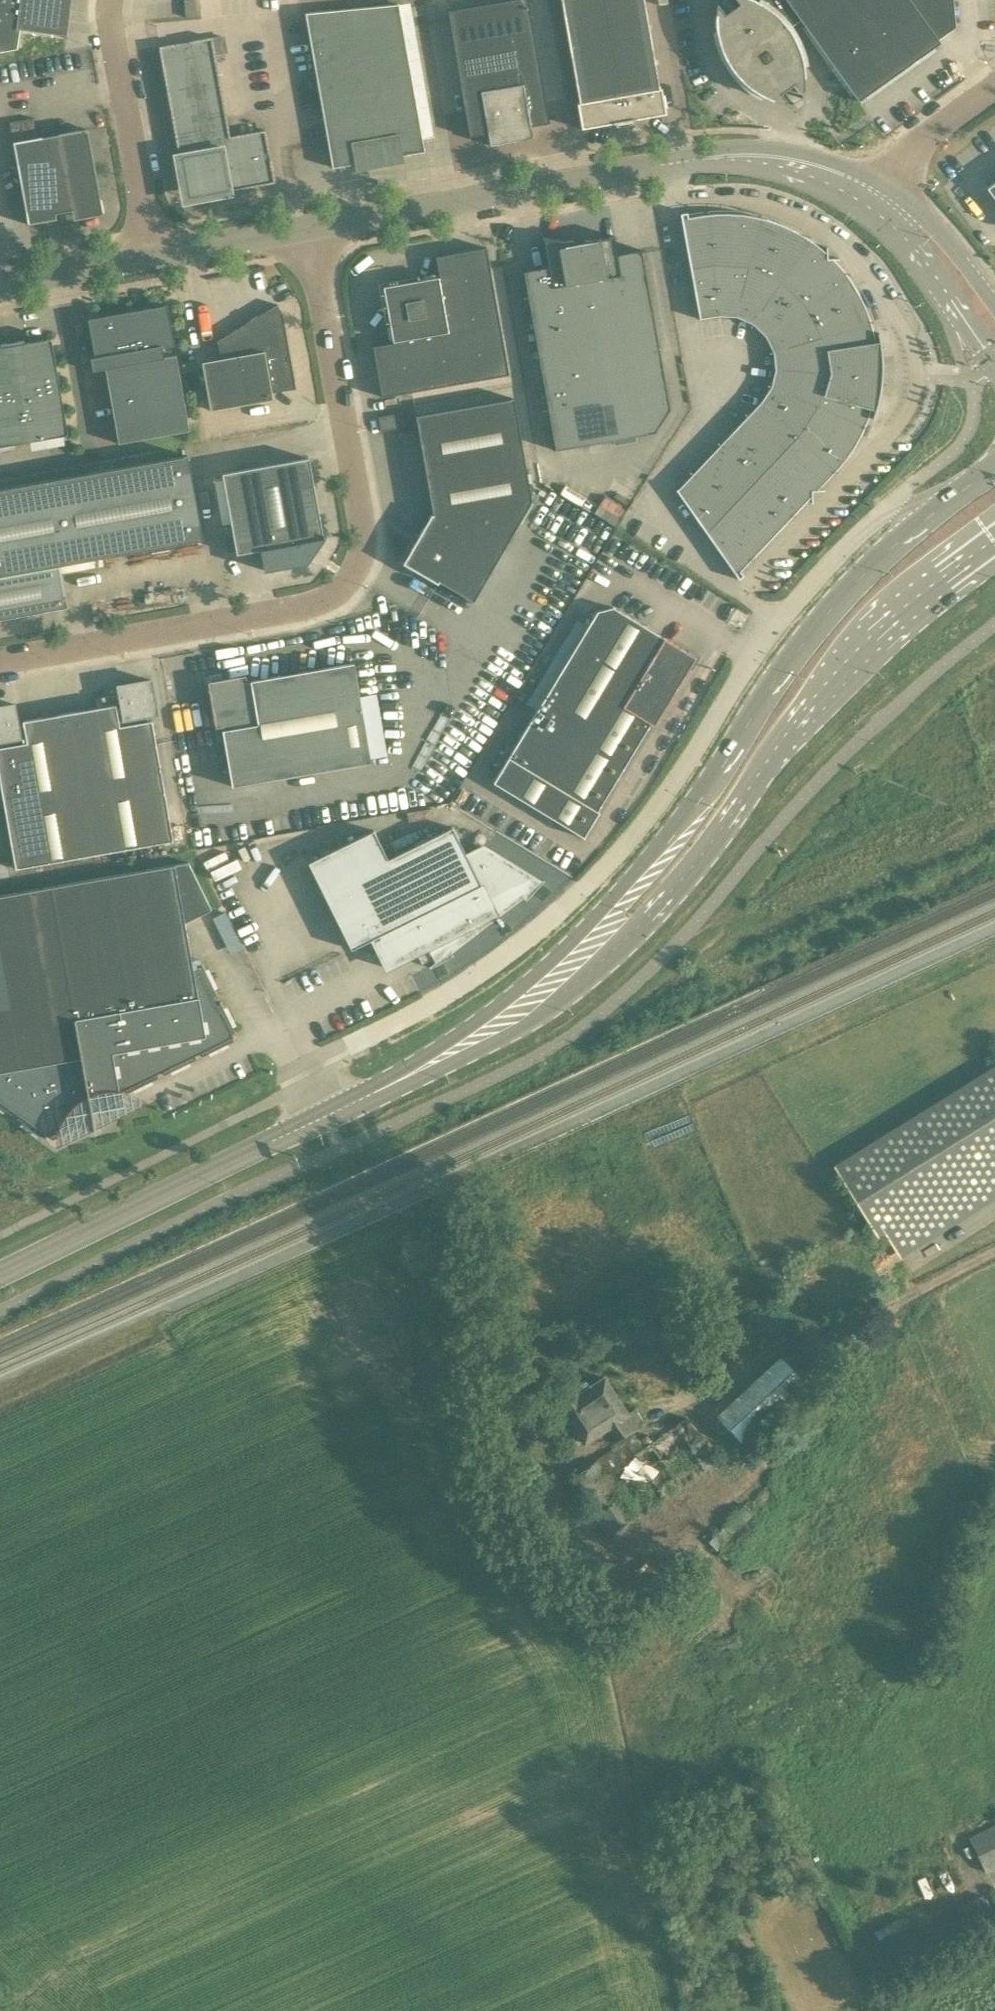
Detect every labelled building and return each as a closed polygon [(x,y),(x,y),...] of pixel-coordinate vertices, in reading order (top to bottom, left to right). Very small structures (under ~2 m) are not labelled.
[(17,49),(20,29),(66,36),(71,0),(0,0),(0,52),(17,49)] [(549,123),(528,0),(511,0),(448,11),(469,137),(488,134),(490,145),(533,138),(531,126),(549,123)] [(666,114),(662,88),(659,89),(644,0),(562,0),(579,103),(577,103),(582,129),(666,114)] [(791,104),(802,96),(803,91),(804,86),(804,81),(804,76),(804,72),(804,67),(803,64),(802,59),(802,57),(800,52),(799,48),(797,43),(796,41),(794,37),(792,35),(788,28),(800,20),(847,85),(858,101),(940,43),(938,40),(956,27),(953,0),(737,0),(740,4),(725,15),(716,3),(716,7),(715,12),(715,17),(715,22),(715,27),(716,32),(717,36),(718,41),(720,46),(721,50),(723,55),(725,59),(728,63),(730,67),(733,71),(736,75),(740,79),(743,82),(747,85),(751,88),(755,91),(759,93),(763,96),(767,98),(772,100),(776,101),(781,102),(786,104),(791,104)] [(414,26),(402,24),(305,13),(332,168),(357,164),(358,168),(401,161),(400,156),(425,152),(422,138),(434,136),(414,26)] [(206,188),(207,188),(209,195),(275,183),(265,130),(230,137),(211,37),(159,47),(182,177),(189,176),(190,176),(190,179),(191,180),(192,181),(194,183),(195,184),(196,185),(199,187),(202,188),(203,188),(206,188)] [(74,220),(103,214),(88,129),(13,142),(28,224),(57,219),(73,217),(74,220)] [(987,188),(994,200),(994,182),(987,188)] [(695,216),(688,218),(687,212),(680,214),(700,319),(701,319),(701,318),(719,315),(736,317),(752,324),(765,336),(773,352),(775,369),(771,387),(761,401),(677,489),(739,580),(744,575),(740,571),(837,470),(842,463),(846,458),(850,452),(854,447),(857,441),(859,437),(862,431),(864,427),(866,423),(868,417),(873,419),(876,410),(878,404),(879,401),(879,398),(880,392),(881,390),(882,383),(882,377),(882,374),(882,371),(882,365),(882,359),(882,356),(882,350),(881,344),(880,338),(879,332),(873,334),(872,329),(871,324),(870,319),(868,314),(866,310),(864,305),(862,300),(860,296),(858,292),(855,287),(852,283),(850,279),(847,275),(844,271),(840,267),(837,263),(830,256),(827,253),(819,246),(815,243),(807,238),(802,235),(794,230),(785,226),(778,223),(769,220),(762,218),(755,217),(749,215),(742,215),(732,214),(725,213),(718,214),(711,214),(705,215),(695,216)] [(617,255),(614,236),(609,237),(599,239),(589,240),(579,241),(572,241),(564,240),(559,240),(549,239),(542,237),(542,238),(543,239),(548,267),(524,271),(555,450),(654,432),(670,409),(642,250),(617,255)] [(509,375),(486,247),(435,256),(439,276),(383,286),(393,343),(372,346),(381,397),(509,375)] [(294,390),(296,389),(282,313),(278,304),(216,342),(217,343),(218,343),(221,359),(202,362),(210,411),(273,400),(272,393),(294,389),(294,390)] [(118,444),(190,431),(176,355),(164,357),(162,347),(174,345),(167,305),(88,319),(95,357),(90,358),(93,371),(105,369),(118,444)] [(54,437),(68,434),(51,338),(24,343),(24,339),(0,343),(1,347),(0,347),(0,446),(21,443),(23,452),(55,446),(54,437)] [(108,406),(107,388),(104,388),(104,383),(95,383),(96,407),(108,406)] [(416,416),(431,503),(433,515),(431,514),(403,564),(438,584),(439,582),(473,602),(532,501),(514,398),(416,416)] [(381,431),(405,427),(403,413),(378,417),(381,431)] [(202,539),(187,455),(0,489),(0,619),(67,607),(60,565),(202,539)] [(307,563),(324,538),(323,534),(322,535),(309,458),(222,473),(236,554),(260,549),(264,570),(307,563)] [(655,726),(696,657),(613,607),(597,611),(493,782),(584,838),(599,812),(598,811),(651,724),(655,726)] [(232,786),(371,762),(354,663),(215,686),(232,786)] [(116,705),(70,713),(95,854),(173,841),(152,720),(148,721),(147,715),(157,713),(157,712),(156,712),(151,681),(151,680),(117,686),(118,687),(122,708),(116,709),(116,705)] [(95,854),(70,713),(23,721),(24,725),(18,726),(14,705),(15,705),(15,704),(0,707),(0,780),(16,868),(95,854)] [(374,830),(308,862),(344,936),(351,950),(370,941),(376,954),(379,952),(387,968),(421,951),(429,968),(446,959),(444,956),(529,891),(532,894),(542,882),(483,847),(467,855),(452,826),(388,858),(374,830)] [(48,1141),(93,1119),(92,1112),(122,1106),(120,1096),(238,1038),(202,964),(193,968),(186,923),(212,910),(188,862),(0,895),(0,1107),(48,1141)] [(898,1251),(994,1191),(994,1065),(987,1070),(834,1164),(879,1236),(885,1232),(898,1251)] [(795,1348),(781,1359),(779,1357),(716,1415),(752,1452),(812,1397),(800,1382),(814,1371),(795,1348)] [(569,1479),(607,1536),(717,1463),(687,1417),(641,1446),(631,1431),(643,1423),(634,1408),(628,1412),(604,1375),(575,1394),(573,1391),(558,1401),(585,1443),(608,1428),(616,1441),(616,1440),(619,1447),(597,1461),(569,1479)] [(708,1542),(726,1558),(736,1548),(732,1545),(759,1518),(745,1505),(708,1542)] [(968,1837),(985,1872),(994,1867),(994,1824),(968,1837)]
